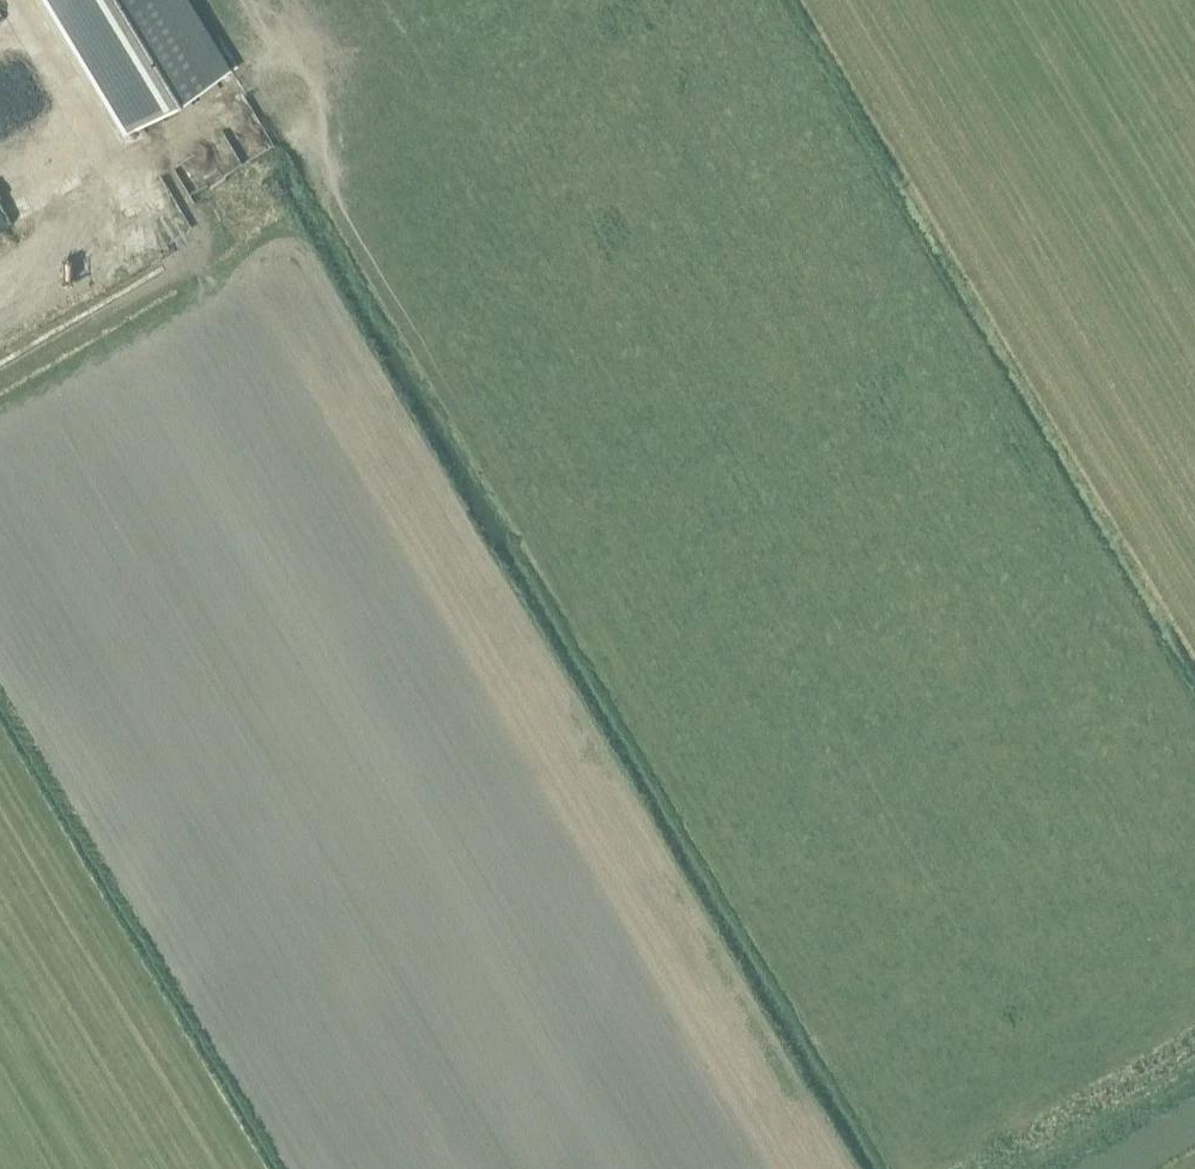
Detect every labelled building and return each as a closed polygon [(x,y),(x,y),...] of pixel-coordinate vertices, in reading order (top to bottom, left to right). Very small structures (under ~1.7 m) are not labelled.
[(129,130),(231,68),(190,0),(50,0),(129,130)]
